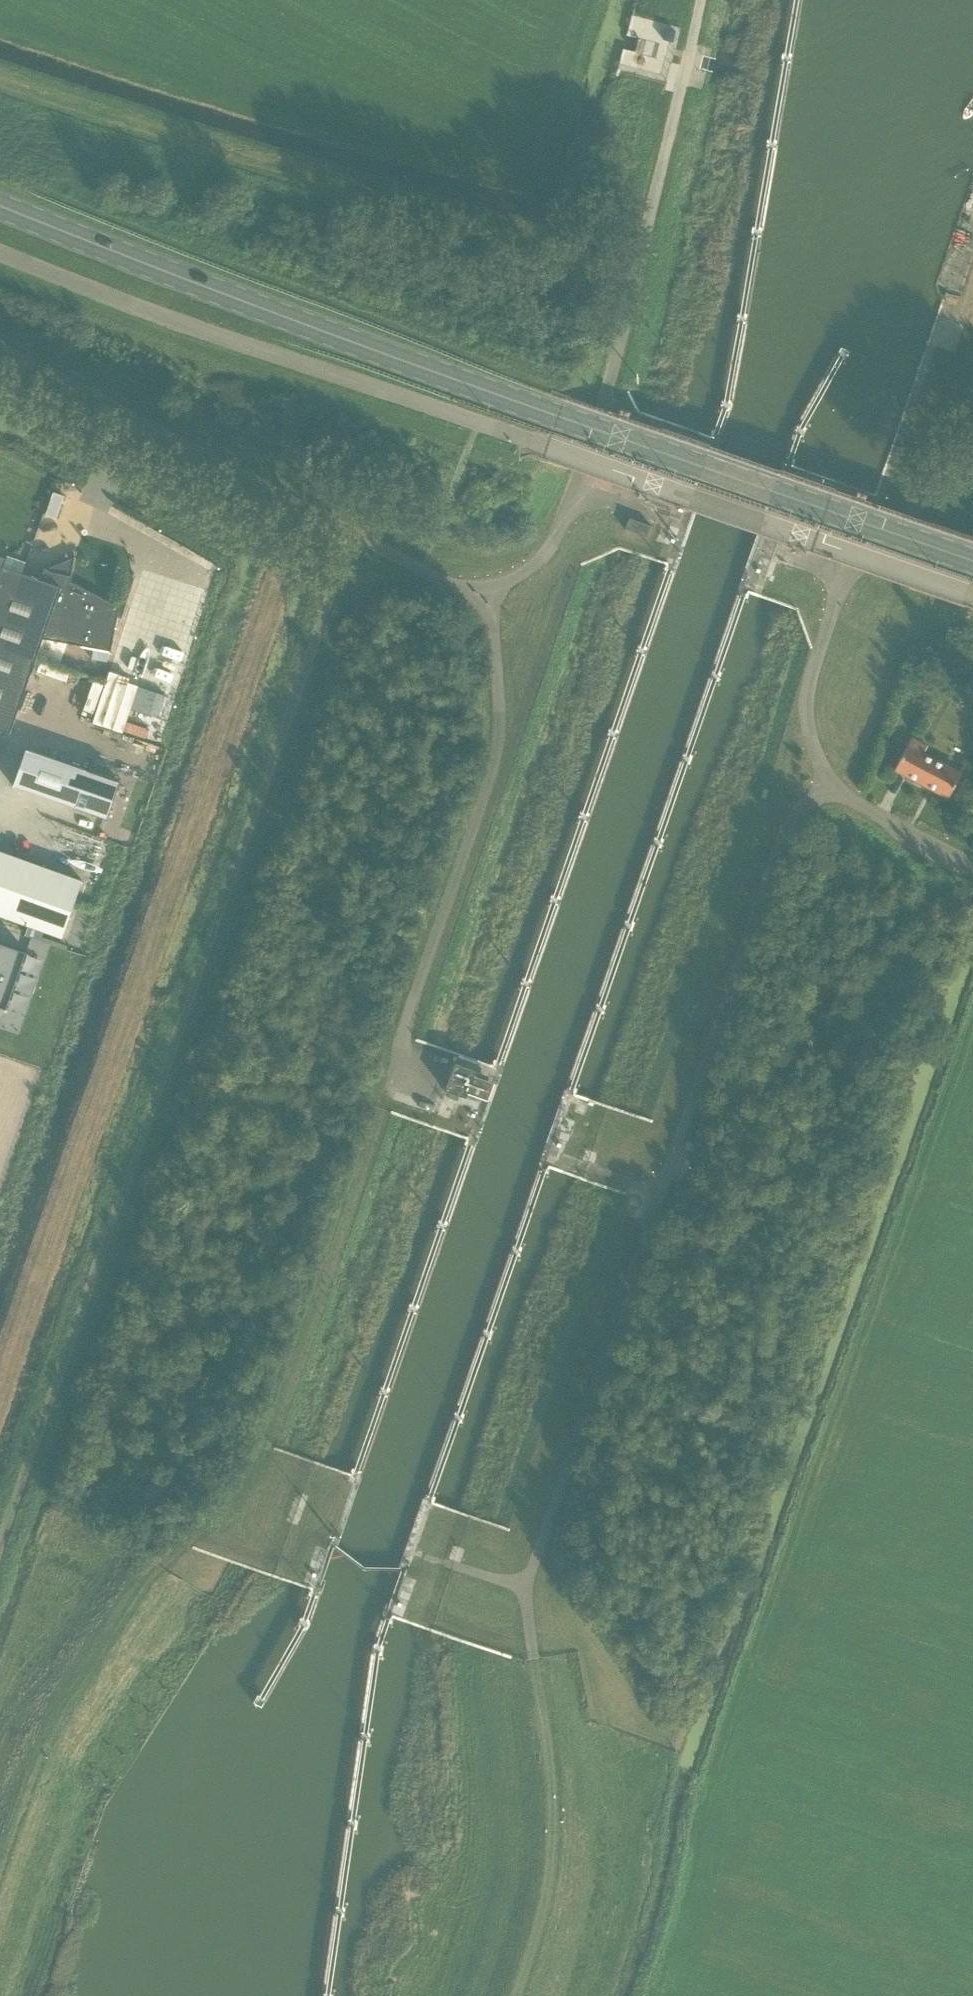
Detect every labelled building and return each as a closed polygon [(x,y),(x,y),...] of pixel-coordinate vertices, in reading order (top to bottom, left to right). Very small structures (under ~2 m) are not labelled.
[(664,39),(674,41),(676,31),(666,28),(664,39)] [(672,49),(662,45),(659,54),(669,58),(672,49)] [(38,509),(26,504),(20,516),(33,522),(38,509)] [(36,659),(43,638),(111,650),(119,606),(71,581),(72,575),(52,571),(46,568),(40,579),(4,566),(6,557),(0,555),(0,647),(36,659)] [(0,647),(0,729),(10,732),(36,659),(0,647)] [(928,693),(932,684),(922,679),(918,688),(928,693)] [(961,773),(946,765),(923,753),(927,745),(912,737),(896,768),(949,796),(961,773)] [(106,817),(119,780),(27,748),(14,785),(106,817)] [(0,851),(0,914),(62,936),(65,937),(85,880),(0,851)] [(7,1008),(27,951),(0,941),(0,1006),(7,1008)] [(699,1144),(688,1140),(685,1147),(696,1152),(699,1144)]
